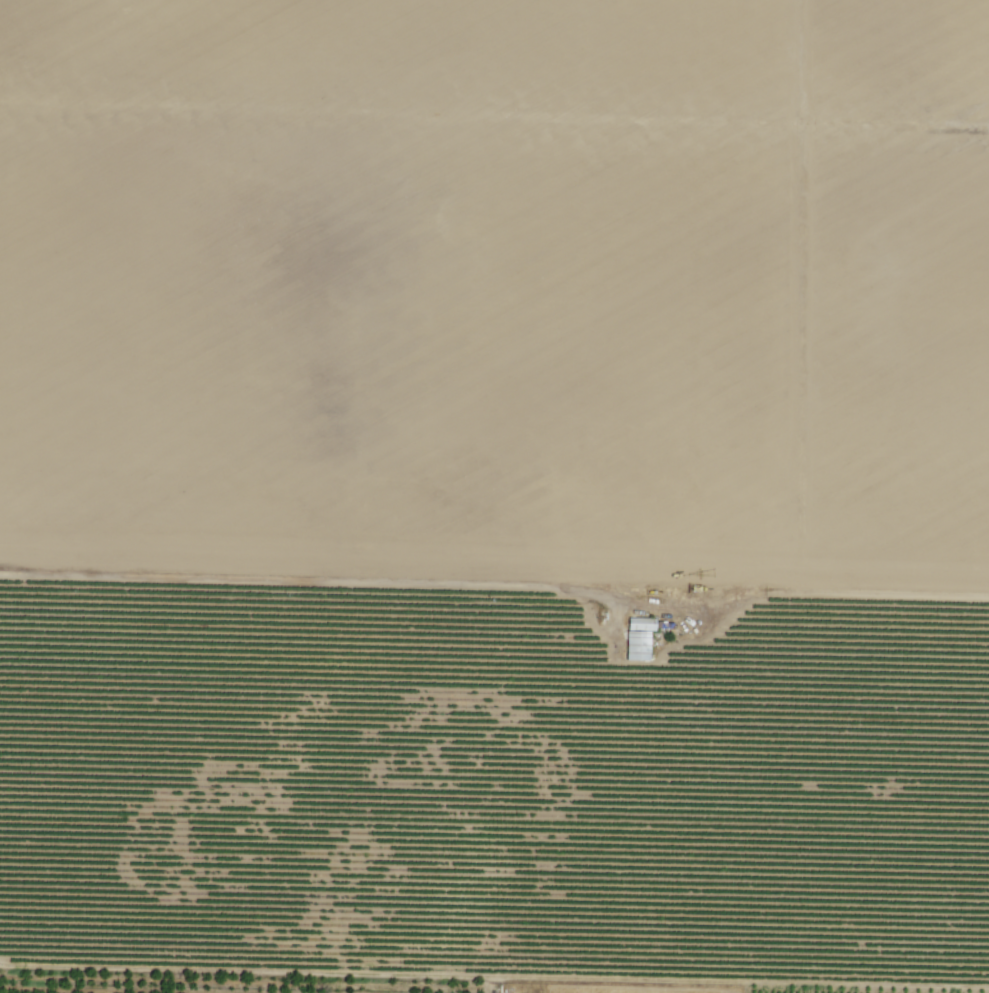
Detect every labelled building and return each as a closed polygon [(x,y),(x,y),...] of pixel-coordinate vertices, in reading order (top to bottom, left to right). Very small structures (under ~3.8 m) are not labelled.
[(653,618),(626,618),(626,630),(653,631),(653,618)] [(624,661),(648,661),(648,631),(625,631),(624,661)]
